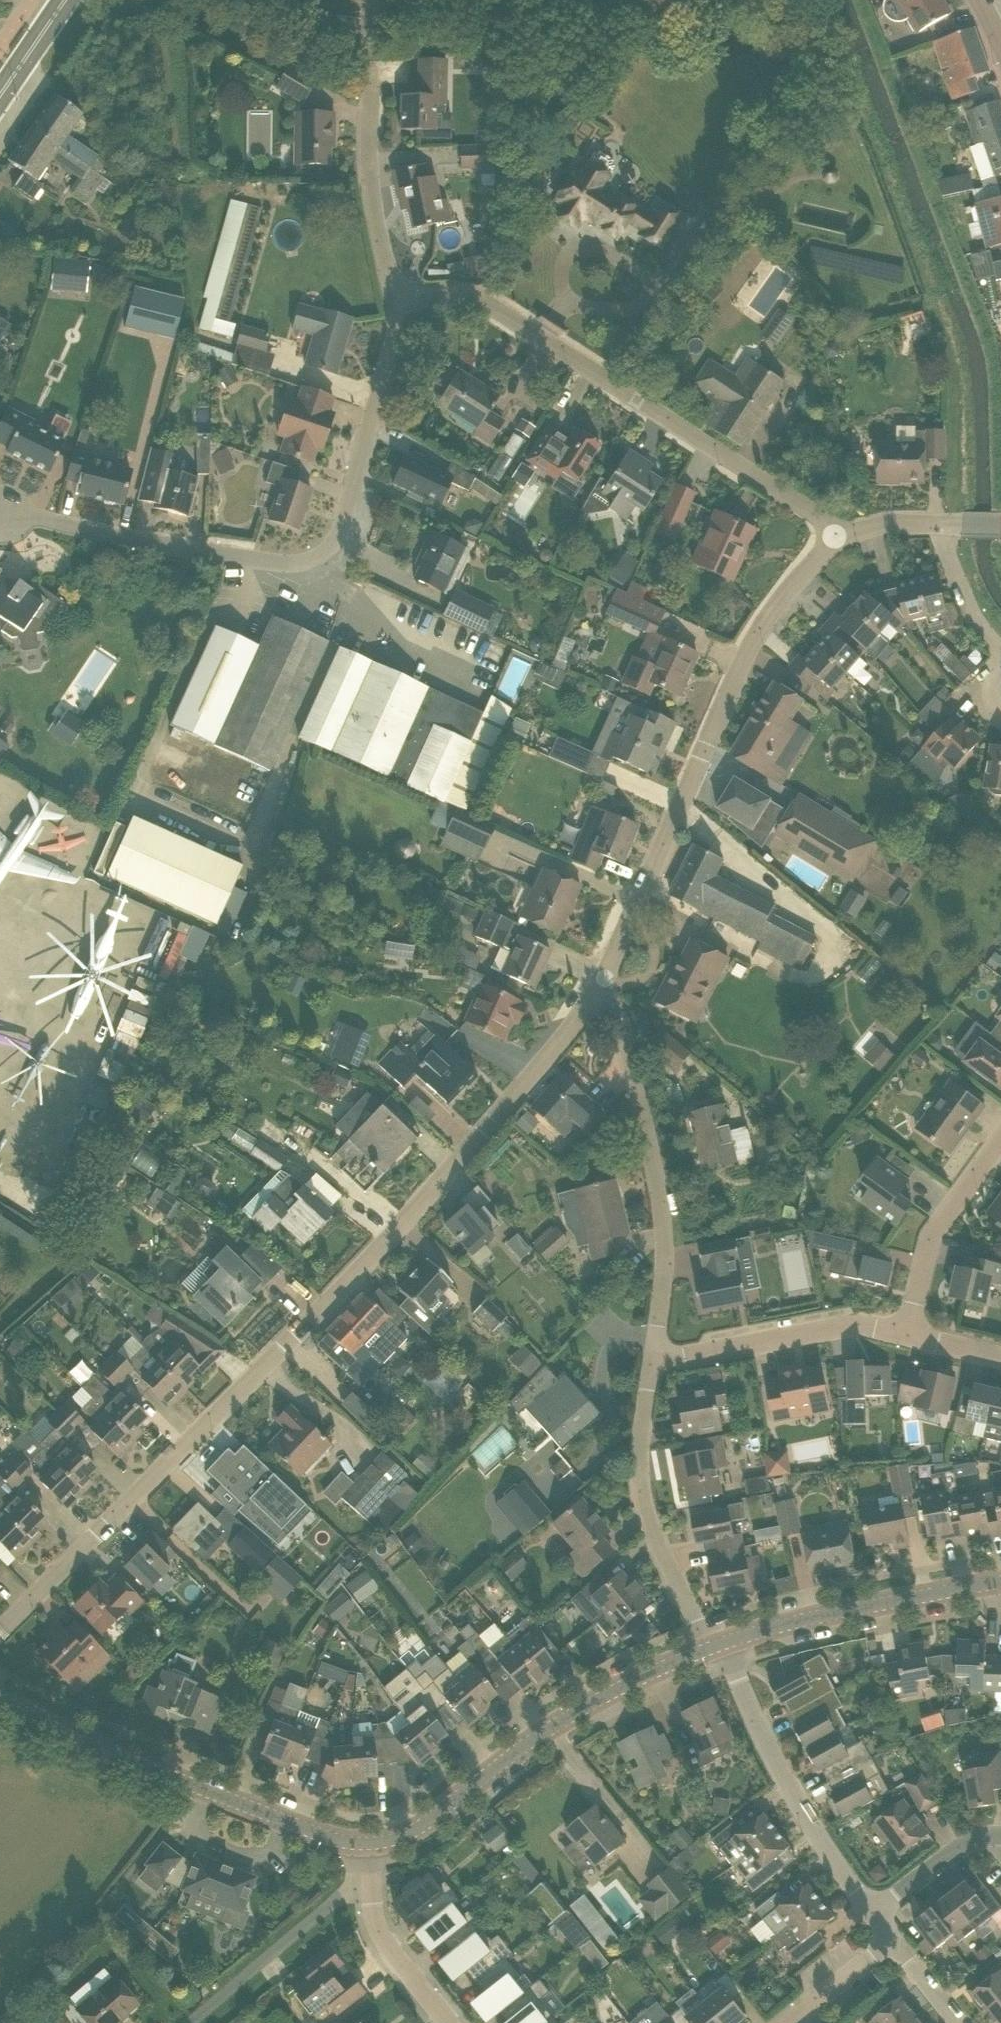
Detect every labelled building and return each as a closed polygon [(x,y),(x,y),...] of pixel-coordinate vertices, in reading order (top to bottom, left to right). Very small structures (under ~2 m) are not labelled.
[(919,32),(948,14),(940,0),(900,0),(919,32)] [(990,72),(975,28),(934,41),(943,68),(955,64),(957,71),(945,76),(952,100),(979,91),(974,77),(990,72)] [(401,95),(401,104),(401,130),(435,131),(436,105),(446,105),(447,59),(418,58),(418,96),(401,95)] [(276,86),(293,97),(303,103),(318,81),(290,64),(276,86)] [(54,95),(32,128),(90,168),(98,157),(67,136),(82,114),(54,95)] [(974,111),(965,114),(976,146),(971,148),(982,180),(1000,174),(1000,104),(1000,102),(974,111)] [(334,113),(296,113),(296,151),(298,153),(301,153),(301,165),(330,165),(330,137),(334,137),(334,113)] [(87,204),(105,178),(90,168),(32,128),(9,161),(25,172),(14,188),(32,201),(42,186),(36,182),(52,158),(79,177),(70,191),(87,204)] [(462,167),(480,166),(498,166),(499,146),(461,147),(462,167)] [(594,152),(587,163),(580,174),(574,171),(556,200),(561,203),(554,214),(576,228),(583,217),(617,238),(628,221),(643,230),(640,234),(662,248),(681,220),(659,206),(650,219),(602,188),(609,177),(615,166),(612,164),(614,161),(599,151),(597,154),(594,152)] [(401,210),(408,209),(412,228),(444,222),(434,177),(427,178),(424,165),(393,171),(401,210)] [(944,195),(976,189),(973,173),(941,178),(944,195)] [(985,235),(988,248),(1000,245),(1000,199),(977,206),(985,235)] [(230,323),(261,211),(224,202),(198,295),(207,297),(199,328),(211,330),(210,332),(231,339),(236,325),(230,323)] [(3,242),(12,229),(0,221),(0,241),(3,242)] [(469,279),(489,275),(485,255),(466,258),(469,279)] [(86,291),(88,265),(55,262),(52,288),(86,291)] [(94,265),(92,283),(108,284),(109,267),(94,265)] [(135,288),(125,327),(174,340),(184,301),(135,288)] [(797,320),(779,307),(761,334),(778,346),(797,320)] [(322,311),(315,336),(307,365),(336,374),(352,319),(322,311)] [(12,325),(5,321),(0,317),(0,343),(12,325)] [(244,325),(238,343),(265,352),(271,333),(244,325)] [(697,378),(694,383),(718,399),(703,420),(742,446),(784,382),(758,365),(744,386),(708,362),(697,378)] [(217,372),(227,388),(239,380),(229,365),(217,372)] [(470,384),(457,376),(439,405),(477,428),(474,433),(490,444),(504,421),(488,411),(490,408),(492,409),(495,405),(493,404),(498,396),(472,380),(470,384)] [(320,439),(325,441),(333,414),(329,413),(334,398),(303,387),(298,403),(290,400),(281,425),(289,428),(281,452),(312,462),(320,439)] [(0,424),(0,442),(9,447),(7,451),(50,472),(64,442),(23,422),(25,417),(8,409),(0,424)] [(516,428),(531,436),(536,425),(521,417),(516,428)] [(929,432),(916,432),(917,426),(897,426),(896,445),(879,444),(879,480),(883,480),(886,484),(898,484),(901,481),(925,481),(925,459),(944,459),(944,431),(929,431),(929,432)] [(527,460),(557,479),(564,470),(578,479),(600,445),(575,428),(566,442),(561,438),(562,436),(548,427),(527,460)] [(197,434),(196,445),(210,446),(211,435),(197,434)] [(152,449),(140,500),(155,504),(154,508),(187,516),(189,510),(193,511),(197,498),(192,496),(197,478),(174,472),(178,456),(152,449)] [(217,466),(231,460),(226,449),(212,455),(217,466)] [(602,493),(614,501),(609,509),(626,521),(636,505),(643,510),(661,482),(640,469),(645,462),(629,451),(602,493)] [(74,452),(67,479),(83,483),(80,493),(123,503),(131,471),(90,461),(91,456),(74,452)] [(407,495),(422,503),(424,498),(441,506),(452,482),(469,490),(475,477),(452,462),(446,475),(435,469),(434,471),(423,466),(424,464),(406,456),(393,484),(409,491),(407,495)] [(280,487),(270,519),(298,529),(312,489),(296,484),(301,471),(272,461),(266,482),(280,487)] [(521,464),(516,479),(528,483),(533,469),(521,464)] [(676,485),(662,515),(680,523),(694,493),(676,485)] [(728,578),(742,547),(746,549),(754,530),(715,513),(693,562),(728,578)] [(416,579),(443,592),(464,549),(432,533),(417,564),(422,566),(416,579)] [(624,584),(630,574),(616,566),(610,576),(624,584)] [(938,575),(919,580),(928,617),(932,633),(962,625),(956,602),(945,605),(938,575)] [(0,587),(0,617),(8,622),(2,631),(12,638),(17,637),(18,641),(19,641),(20,645),(19,645),(19,649),(24,652),(37,650),(40,645),(40,641),(37,641),(37,633),(45,632),(45,629),(46,628),(45,623),(55,621),(67,604),(42,587),(37,593),(19,580),(16,585),(6,579),(0,587)] [(914,621),(928,617),(919,580),(899,585),(898,582),(897,583),(897,584),(900,592),(908,622),(907,622),(909,631),(916,630),(914,621)] [(908,622),(900,592),(897,584),(871,590),(867,594),(866,593),(852,608),(881,634),(889,625),(898,633),(907,622),(908,622)] [(664,610),(642,600),(616,588),(605,614),(652,635),(664,610)] [(455,594),(454,597),(446,615),(482,632),(491,610),(455,594)] [(890,642),(881,634),(852,608),(844,618),(837,612),(832,617),(867,650),(876,659),(890,642)] [(328,642),(273,616),(260,646),(216,625),(169,725),(269,771),(328,642)] [(860,658),(867,650),(832,617),(819,633),(826,639),(818,648),(847,674),(854,680),(868,664),(860,658)] [(532,650),(538,653),(543,650),(545,644),(542,639),(537,637),(531,640),(529,646),(532,650)] [(697,654),(662,638),(651,664),(633,656),(621,682),(648,694),(653,684),(675,693),(688,666),(691,667),(697,654)] [(443,802),(483,713),(340,647),(299,737),(443,802)] [(834,688),(847,674),(818,648),(807,661),(800,655),(790,666),(829,700),(837,691),(834,688)] [(944,663),(964,682),(973,673),(963,664),(953,654),(944,663)] [(977,669),(968,659),(963,664),(973,673),(977,669)] [(551,665),(544,678),(543,682),(562,690),(569,673),(551,665)] [(620,681),(605,674),(599,688),(614,694),(620,681)] [(775,683),(732,754),(783,784),(813,734),(791,721),(804,700),(775,683)] [(945,687),(937,695),(945,701),(952,693),(945,687)] [(936,730),(952,712),(936,697),(920,714),(936,730)] [(598,757),(610,762),(612,757),(645,772),(658,743),(665,746),(675,724),(646,710),(641,722),(629,717),(620,737),(609,732),(598,757)] [(72,747),(87,724),(68,711),(62,719),(58,716),(48,731),(72,747)] [(958,729),(949,720),(923,748),(906,767),(920,778),(936,760),(940,763),(945,758),(955,768),(981,740),(964,723),(958,729)] [(550,756),(585,772),(594,753),(558,737),(550,756)] [(10,746),(0,739),(0,761),(10,746)] [(989,787),(992,791),(996,794),(1000,795),(1000,747),(992,746),(985,787),(989,787)] [(756,826),(770,835),(785,810),(771,801),(772,800),(736,778),(717,808),(731,817),(730,819),(750,836),(756,826)] [(876,842),(848,825),(831,814),(800,795),(777,834),(853,880),(876,842)] [(969,818),(973,799),(961,795),(953,805),(969,818)] [(445,832),(447,833),(484,850),(496,825),(457,806),(445,832)] [(853,818),(836,807),(831,814),(848,825),(853,818)] [(589,814),(577,844),(570,860),(596,870),(603,855),(622,863),(637,826),(606,813),(603,820),(589,814)] [(133,820),(107,879),(214,926),(240,866),(133,820)] [(671,895),(759,940),(772,916),(777,906),(741,888),(739,892),(716,880),(726,862),(695,846),(671,895)] [(527,919),(558,933),(579,886),(544,870),(534,892),(538,894),(527,919)] [(851,889),(842,907),(858,915),(867,896),(851,889)] [(491,967),(502,973),(534,987),(550,950),(519,936),(518,938),(509,934),(514,922),(486,909),(473,935),(500,948),(491,967)] [(163,924),(182,932),(186,922),(167,914),(163,924)] [(657,1001),(689,1018),(715,971),(722,974),(731,959),(697,942),(690,956),(686,954),(669,986),(666,984),(657,1001)] [(414,948),(400,946),(399,957),(412,959),(414,948)] [(520,1017),(526,1005),(481,984),(465,1020),(483,1028),(482,1030),(503,1040),(515,1015),(520,1017)] [(132,999),(145,1002),(143,1012),(123,1008),(116,1041),(141,1046),(151,995),(133,991),(132,999)] [(991,1033),(991,1034),(1000,1041),(1000,1020),(991,1033)] [(967,1057),(985,1028),(975,1021),(956,1051),(967,1057)] [(346,1025),(333,1057),(356,1066),(362,1053),(353,1049),(360,1031),(346,1025)] [(691,1054),(662,1030),(650,1044),(679,1068),(691,1054)] [(991,1034),(991,1033),(986,1030),(978,1041),(980,1043),(967,1061),(977,1069),(975,1072),(988,1081),(989,1078),(1000,1086),(1000,1056),(999,1055),(1000,1053),(1000,1041),(991,1034)] [(434,1034),(416,1054),(401,1040),(379,1064),(403,1087),(415,1073),(444,1101),(463,1081),(467,1085),(476,1074),(434,1034)] [(864,1057),(883,1073),(897,1056),(879,1040),(864,1057)] [(335,1067),(330,1080),(347,1088),(353,1074),(335,1067)] [(599,1110),(592,1103),(560,1075),(532,1108),(564,1136),(576,1122),(583,1128),(599,1110)] [(950,1153),(963,1135),(958,1132),(963,1126),(968,1129),(985,1105),(952,1081),(917,1129),(950,1153)] [(350,1139),(361,1150),(372,1161),(370,1163),(374,1166),(375,1165),(383,1172),(408,1147),(405,1143),(415,1133),(396,1114),(398,1112),(386,1100),(350,1139)] [(748,1127),(733,1130),(727,1105),(691,1114),(705,1170),(755,1158),(748,1127)] [(526,1111),(517,1123),(529,1131),(537,1120),(526,1111)] [(871,1138),(864,1124),(850,1130),(857,1145),(871,1138)] [(260,1139),(251,1152),(250,1154),(277,1172),(287,1157),(260,1139)] [(896,1155),(891,1163),(911,1176),(916,1168),(896,1155)] [(909,1181),(887,1165),(878,1159),(861,1181),(872,1188),(863,1200),(897,1225),(912,1205),(899,1195),(909,1181)] [(303,1185),(296,1179),(288,1175),(280,1170),(242,1210),(267,1234),(279,1222),(303,1244),(325,1221),(322,1218),(329,1210),(303,1185)] [(619,1197),(614,1180),(558,1195),(562,1208),(560,1209),(561,1213),(563,1212),(566,1226),(583,1221),(593,1260),(614,1254),(610,1238),(628,1234),(621,1206),(617,1207),(615,1198),(619,1197)] [(157,1190),(146,1207),(170,1222),(181,1205),(157,1190)] [(1000,1222),(1000,1202),(991,1215),(1000,1222)] [(496,1223),(483,1207),(474,1215),(465,1206),(445,1224),(455,1236),(454,1237),(454,1238),(456,1237),(458,1240),(457,1241),(458,1242),(459,1241),(472,1255),(493,1237),(487,1230),(495,1223),(495,1224),(496,1223)] [(47,1231),(10,1209),(0,1226),(0,1227),(38,1248),(47,1231)] [(547,1260),(568,1241),(557,1229),(536,1248),(547,1260)] [(877,1283),(888,1286),(893,1265),(893,1263),(888,1262),(873,1258),(876,1245),(820,1232),(816,1247),(850,1255),(845,1276),(860,1279),(860,1282),(876,1286),(877,1283)] [(530,1250),(517,1235),(508,1243),(521,1258),(530,1250)] [(740,1271),(738,1259),(741,1259),(737,1239),(700,1246),(703,1266),(707,1265),(709,1277),(696,1280),(702,1310),(748,1302),(742,1271),(740,1271)] [(225,1249),(213,1262),(211,1264),(219,1271),(195,1296),(225,1325),(251,1298),(248,1294),(259,1283),(262,1286),(282,1266),(251,1245),(237,1260),(225,1249)] [(966,1301),(986,1305),(992,1282),(1000,1284),(1000,1265),(968,1258),(966,1269),(958,1267),(955,1280),(951,1282),(949,1291),(951,1294),(951,1297),(966,1301)] [(399,1290),(408,1298),(399,1307),(435,1340),(447,1326),(428,1308),(452,1282),(427,1259),(416,1271),(415,1270),(409,1277),(410,1278),(399,1290)] [(83,1289),(95,1276),(87,1268),(74,1281),(83,1289)] [(82,1292),(74,1283),(63,1292),(71,1301),(82,1292)] [(385,1317),(386,1316),(362,1294),(338,1321),(360,1342),(359,1344),(372,1357),(373,1356),(381,1365),(407,1337),(385,1317)] [(494,1331),(506,1318),(486,1299),(473,1312),(494,1331)] [(202,1372),(212,1362),(196,1346),(193,1349),(188,1344),(197,1330),(170,1313),(161,1327),(173,1335),(162,1345),(151,1334),(141,1344),(144,1347),(186,1388),(181,1382),(196,1367),(202,1372)] [(360,1342),(338,1321),(327,1332),(332,1336),(321,1349),(346,1372),(357,1360),(364,1366),(372,1357),(359,1344),(360,1342)] [(13,1340),(5,1352),(16,1359),(25,1347),(13,1340)] [(512,1358),(531,1370),(540,1356),(521,1344),(512,1358)] [(116,1350),(107,1359),(125,1378),(133,1370),(169,1405),(186,1388),(144,1347),(128,1362),(116,1350)] [(98,1369),(116,1387),(125,1378),(107,1359),(98,1369)] [(81,1383),(93,1375),(84,1361),(71,1369),(81,1383)] [(849,1361),(849,1399),(866,1399),(866,1395),(891,1395),(891,1366),(866,1367),(865,1361),(849,1361)] [(557,1379),(556,1377),(545,1364),(509,1403),(517,1413),(524,1406),(560,1448),(599,1415),(597,1412),(594,1415),(578,1397),(581,1394),(563,1373),(557,1379)] [(798,1373),(797,1368),(780,1371),(781,1379),(767,1382),(774,1420),(830,1409),(822,1368),(798,1373)] [(899,1399),(916,1403),(916,1406),(947,1414),(955,1379),(924,1371),(924,1374),(907,1370),(899,1399)] [(119,1390),(111,1399),(105,1393),(108,1390),(94,1375),(83,1386),(94,1397),(130,1433),(146,1417),(119,1390)] [(718,1405),(728,1404),(724,1383),(707,1386),(707,1389),(679,1394),(684,1420),(674,1422),(677,1437),(722,1429),(718,1405)] [(977,1422),(987,1425),(996,1389),(976,1384),(971,1401),(961,1398),(953,1433),(973,1438),(977,1422)] [(1000,1441),(1000,1390),(996,1389),(987,1425),(984,1437),(1000,1441)] [(353,1392),(342,1403),(369,1430),(381,1418),(353,1392)] [(94,1397),(83,1408),(98,1422),(91,1429),(118,1456),(135,1439),(130,1433),(94,1397)] [(56,1410),(74,1428),(83,1419),(65,1401),(56,1410)] [(840,1404),(842,1424),(854,1423),(853,1404),(840,1404)] [(329,1444),(290,1407),(277,1420),(287,1429),(271,1445),(270,1445),(300,1474),(329,1444)] [(65,1438),(74,1428),(56,1410),(46,1421),(54,1429),(38,1444),(84,1490),(79,1484),(95,1468),(65,1438)] [(31,1461),(33,1459),(41,1468),(34,1475),(67,1507),(84,1490),(38,1444),(24,1430),(11,1444),(18,1451),(19,1450),(31,1461)] [(726,1449),(723,1436),(687,1443),(689,1455),(675,1458),(679,1478),(685,1477),(690,1500),(722,1493),(714,1452),(726,1449)] [(229,1447),(208,1470),(238,1499),(241,1496),(246,1501),(238,1509),(285,1551),(295,1540),(289,1534),(312,1510),(274,1473),(244,1444),(235,1453),(229,1447)] [(792,1474),(789,1449),(765,1452),(768,1477),(792,1474)] [(5,1462),(23,1480),(33,1471),(14,1452),(5,1462)] [(367,1519),(399,1484),(407,1475),(383,1452),(341,1498),(350,1506),(367,1519)] [(944,1454),(933,1455),(933,1463),(944,1462),(944,1454)] [(25,1499),(34,1490),(23,1480),(5,1462),(0,1467),(0,1476),(2,1478),(0,1481),(0,1508),(33,1541),(34,1541),(28,1535),(44,1518),(25,1499)] [(913,1493),(907,1464),(889,1467),(894,1496),(899,1495),(913,1493)] [(933,1474),(937,1495),(923,1498),(930,1535),(943,1533),(944,1538),(966,1534),(959,1498),(954,1470),(933,1474)] [(765,1474),(754,1476),(757,1494),(768,1492),(765,1474)] [(503,1497),(530,1528),(549,1512),(522,1481),(503,1497)] [(216,1515),(224,1507),(208,1491),(200,1499),(216,1515)] [(995,1491),(959,1498),(966,1534),(967,1536),(980,1533),(981,1539),(1000,1535),(1000,1520),(995,1491)] [(894,1496),(880,1498),(882,1508),(863,1512),(869,1544),(894,1539),(896,1548),(910,1546),(902,1505),(901,1505),(899,1495),(894,1496)] [(582,1577),(601,1560),(612,1550),(601,1537),(608,1532),(581,1499),(554,1523),(576,1550),(566,1558),(582,1577)] [(801,1531),(793,1499),(775,1504),(783,1536),(801,1531)] [(708,1553),(718,1551),(743,1546),(741,1533),(734,1535),(731,1521),(747,1518),(743,1502),(727,1505),(728,1510),(693,1517),(698,1543),(706,1541),(708,1553)] [(172,1529),(196,1552),(205,1561),(231,1535),(198,1503),(172,1529)] [(0,1508),(0,1542),(16,1558),(33,1541),(0,1508)] [(780,1523),(770,1525),(773,1538),(783,1536),(780,1523)] [(273,1556),(243,1527),(227,1543),(257,1573),(273,1556)] [(848,1528),(846,1529),(805,1536),(811,1571),(854,1563),(848,1528)] [(175,1553),(151,1529),(133,1547),(138,1552),(125,1566),(149,1590),(170,1569),(165,1564),(175,1553)] [(394,1533),(386,1540),(392,1547),(400,1540),(394,1533)] [(759,1589),(756,1572),(763,1571),(760,1555),(745,1558),(743,1546),(718,1551),(720,1563),(710,1565),(715,1590),(745,1585),(746,1591),(759,1589)] [(512,1578),(529,1564),(517,1548),(499,1563),(512,1578)] [(284,1599),(302,1579),(277,1555),(258,1575),(284,1599)] [(354,1596),(373,1581),(365,1572),(346,1586),(354,1596)] [(580,1591),(588,1601),(592,1598),(604,1612),(639,1583),(635,1578),(630,1583),(621,1572),(607,1584),(599,1575),(580,1591)] [(142,1600),(117,1575),(105,1587),(99,1581),(97,1583),(99,1585),(94,1590),(92,1588),(75,1606),(102,1633),(126,1609),(129,1613),(142,1600)] [(339,1587),(328,1577),(317,1589),(328,1599),(339,1587)] [(639,1583),(604,1612),(595,1620),(608,1636),(613,1631),(621,1640),(647,1618),(640,1609),(647,1603),(639,1593),(644,1589),(639,1583)] [(343,1591),(334,1599),(345,1613),(355,1605),(343,1591)] [(529,1615),(504,1636),(542,1683),(547,1678),(543,1673),(554,1664),(548,1657),(557,1650),(539,1628),(529,1615)] [(334,1627),(322,1618),(313,1631),(325,1639),(334,1627)] [(466,1640),(469,1644),(493,1672),(501,1665),(522,1690),(532,1682),(536,1687),(542,1683),(504,1636),(489,1648),(476,1632),(476,1633),(468,1623),(459,1631),(466,1640)] [(644,1633),(649,1639),(657,1631),(650,1623),(645,1627),(644,1633)] [(38,1652),(64,1677),(77,1690),(111,1657),(80,1626),(69,1636),(56,1624),(45,1635),(50,1640),(38,1652)] [(639,1643),(649,1639),(644,1633),(638,1633),(633,1637),(639,1643)] [(265,1639),(256,1665),(278,1673),(288,1648),(265,1639)] [(971,1690),(996,1691),(997,1664),(985,1663),(986,1641),(958,1640),(957,1675),(971,1676),(971,1690)] [(894,1698),(899,1698),(919,1694),(917,1680),(931,1677),(924,1642),(896,1648),(901,1670),(889,1672),(894,1698)] [(448,1668),(484,1713),(488,1709),(484,1704),(495,1694),(484,1680),(493,1672),(469,1644),(445,1664),(448,1668)] [(955,1670),(956,1654),(944,1653),(943,1670),(955,1670)] [(792,1714),(835,1690),(826,1674),(831,1671),(821,1654),(800,1665),(799,1664),(769,1681),(780,1701),(786,1697),(788,1700),(785,1702),(792,1714)] [(885,1654),(871,1657),(873,1666),(887,1664),(885,1654)] [(207,1733),(221,1698),(194,1687),(196,1683),(187,1679),(194,1662),(177,1655),(174,1663),(172,1662),(168,1672),(164,1670),(157,1689),(150,1686),(140,1710),(165,1720),(169,1711),(182,1716),(179,1723),(207,1733)] [(137,1658),(125,1669),(136,1681),(148,1670),(137,1658)] [(317,1672),(326,1676),(331,1673),(334,1666),(321,1661),(317,1672)] [(484,1713),(448,1668),(432,1680),(425,1671),(415,1679),(439,1710),(449,1702),(468,1726),(484,1713)] [(137,1684),(124,1671),(114,1681),(126,1694),(137,1684)] [(366,1686),(361,1674),(357,1674),(356,1686),(366,1686)] [(406,1719),(410,1724),(434,1754),(439,1749),(435,1744),(446,1735),(431,1717),(439,1710),(415,1679),(405,1687),(410,1692),(395,1703),(406,1719)] [(275,1686),(269,1701),(260,1723),(271,1728),(260,1757),(279,1765),(301,1711),(281,1703),(286,1690),(275,1686)] [(807,1749),(839,1732),(847,1727),(837,1709),(844,1706),(835,1690),(792,1714),(798,1724),(800,1723),(802,1726),(796,1730),(807,1749)] [(715,1763),(709,1749),(732,1738),(714,1699),(685,1713),(698,1741),(682,1749),(693,1773),(715,1763)] [(945,1722),(967,1720),(966,1707),(945,1708),(945,1722)] [(921,1715),(927,1730),(946,1722),(940,1708),(921,1715)] [(330,1722),(301,1711),(279,1765),(285,1767),(287,1760),(301,1765),(304,1758),(314,1762),(323,1738),(324,1738),(330,1722)] [(386,1763),(397,1762),(397,1757),(402,1756),(408,1765),(414,1761),(418,1766),(434,1754),(410,1724),(395,1736),(385,1721),(378,1723),(384,1738),(386,1763)] [(351,1740),(352,1747),(355,1785),(362,1784),(362,1777),(376,1776),(375,1764),(386,1763),(384,1738),(378,1723),(371,1724),(372,1738),(351,1740)] [(622,1744),(629,1759),(638,1755),(644,1767),(634,1771),(641,1787),(665,1776),(658,1762),(672,1755),(665,1741),(660,1744),(653,1729),(622,1744)] [(823,1769),(829,1781),(872,1757),(863,1740),(848,1748),(839,1732),(807,1749),(817,1768),(823,1764),(825,1768),(823,1769)] [(335,1785),(336,1786),(336,1787),(355,1785),(352,1747),(332,1749),(332,1741),(324,1738),(323,1738),(314,1762),(325,1766),(321,1775),(326,1777),(325,1780),(335,1785)] [(1000,1780),(1000,1751),(1000,1750),(976,1755),(979,1768),(964,1770),(971,1809),(997,1804),(993,1781),(1000,1780)] [(890,1791),(878,1769),(872,1757),(829,1781),(835,1792),(837,1790),(839,1794),(833,1797),(844,1817),(890,1791)] [(922,1773),(906,1782),(922,1809),(937,1801),(922,1773)] [(716,1796),(712,1812),(728,1816),(732,1800),(716,1796)] [(904,1800),(877,1821),(879,1823),(875,1826),(886,1841),(890,1838),(902,1854),(929,1833),(904,1800)] [(596,1806),(567,1830),(597,1865),(625,1841),(596,1806)] [(726,1857),(727,1856),(734,1865),(734,1864),(735,1865),(777,1830),(764,1813),(743,1830),(736,1821),(712,1839),(726,1857)] [(496,1850),(512,1837),(499,1821),(483,1834),(496,1850)] [(791,1847),(777,1830),(735,1865),(747,1880),(745,1881),(753,1891),(777,1873),(769,1863),(791,1847)] [(162,1843),(145,1865),(149,1868),(164,1880),(181,1858),(162,1843)] [(679,1870),(696,1858),(690,1849),(673,1860),(679,1870)] [(177,1885),(184,1888),(183,1888),(227,1906),(221,1920),(242,1928),(248,1912),(241,1909),(254,1878),(196,1856),(193,1862),(181,1858),(164,1880),(149,1868),(141,1879),(165,1899),(177,1885)] [(949,1895),(975,1929),(1000,1910),(1000,1905),(974,1870),(964,1878),(962,1875),(955,1880),(958,1884),(955,1887),(956,1889),(949,1895)] [(672,1871),(653,1883),(670,1910),(689,1898),(672,1871)] [(531,1880),(536,1886),(545,1879),(540,1873),(531,1880)] [(418,1908),(430,1923),(454,1904),(455,1905),(461,1900),(446,1881),(440,1886),(431,1875),(423,1881),(418,1876),(402,1888),(407,1894),(394,1904),(406,1918),(418,1908)] [(543,1883),(527,1897),(517,1906),(527,1919),(542,1906),(554,1922),(567,1911),(543,1883)] [(756,1909),(764,1919),(777,1935),(821,1900),(809,1884),(787,1900),(780,1891),(756,1909)] [(934,1896),(927,1901),(958,1942),(975,1929),(949,1895),(943,1900),(941,1898),(937,1901),(934,1896)] [(583,1896),(580,1897),(572,1903),(585,1921),(595,1913),(583,1896)] [(786,1945),(790,1950),(789,1951),(797,1962),(821,1943),(813,1934),(835,1917),(821,1900),(777,1935),(772,1939),(781,1950),(786,1945)] [(927,1956),(936,1949),(946,1941),(951,1948),(958,1942),(927,1901),(921,1906),(924,1911),(920,1914),(922,1916),(915,1922),(927,1937),(918,1944),(927,1956)] [(463,1915),(455,1905),(454,1904),(430,1923),(418,1933),(429,1947),(441,1937),(453,1952),(477,1934),(478,1934),(484,1929),(470,1911),(463,1915)] [(592,1936),(577,1918),(569,1909),(567,1911),(554,1922),(576,1949),(592,1936)] [(165,1940),(142,1920),(132,1931),(155,1951),(165,1940)] [(676,1936),(666,1924),(655,1932),(665,1945),(676,1936)] [(721,1930),(706,1941),(717,1954),(732,1943),(721,1930)] [(465,1966),(477,1982),(507,1958),(508,1959),(514,1954),(499,1935),(486,1945),(478,1934),(477,1934),(453,1952),(441,1962),(452,1976),(465,1966)] [(993,1953),(987,1945),(976,1954),(982,1961),(993,1953)] [(330,1947),(304,1969),(310,1977),(297,1988),(318,2015),(332,2004),(338,2013),(365,1991),(353,1976),(348,1979),(339,1966),(343,1963),(330,1947)] [(610,1963),(601,1952),(591,1961),(599,1971),(610,1963)] [(522,1977),(508,1959),(507,1958),(477,1982),(489,1998),(477,2008),(488,2022),(501,2012),(525,1993),(524,1992),(516,1981),(522,1977)] [(1000,1995),(1000,1970),(982,1985),(979,1981),(967,1989),(974,1998),(976,1996),(985,2008),(1000,1995)] [(706,2002),(722,2022),(739,2022),(747,2017),(733,1999),(743,1991),(727,1971),(716,1980),(723,1989),(706,2002)] [(137,2003),(115,1977),(77,2010),(89,2022),(115,2022),(137,2003)] [(547,2021),(553,2016),(540,2000),(551,1992),(541,1979),(524,1992),(525,1993),(501,2012),(509,2022),(547,2022),(548,2022),(547,2021)] [(688,2014),(705,2002),(696,1988),(678,2000),(688,2014)] [(985,2008),(994,2019),(992,2021),(994,2022),(1000,2022),(1000,1995),(985,2008)] [(874,2018),(878,2022),(903,2022),(916,2012),(911,2005),(909,2007),(901,1996),(874,2018)] [(671,2016),(676,2022),(722,2022),(706,2002),(688,2016),(682,2008),(671,2016)] [(916,2012),(903,2022),(922,2022),(921,2021),(922,2020),(916,2012)]
